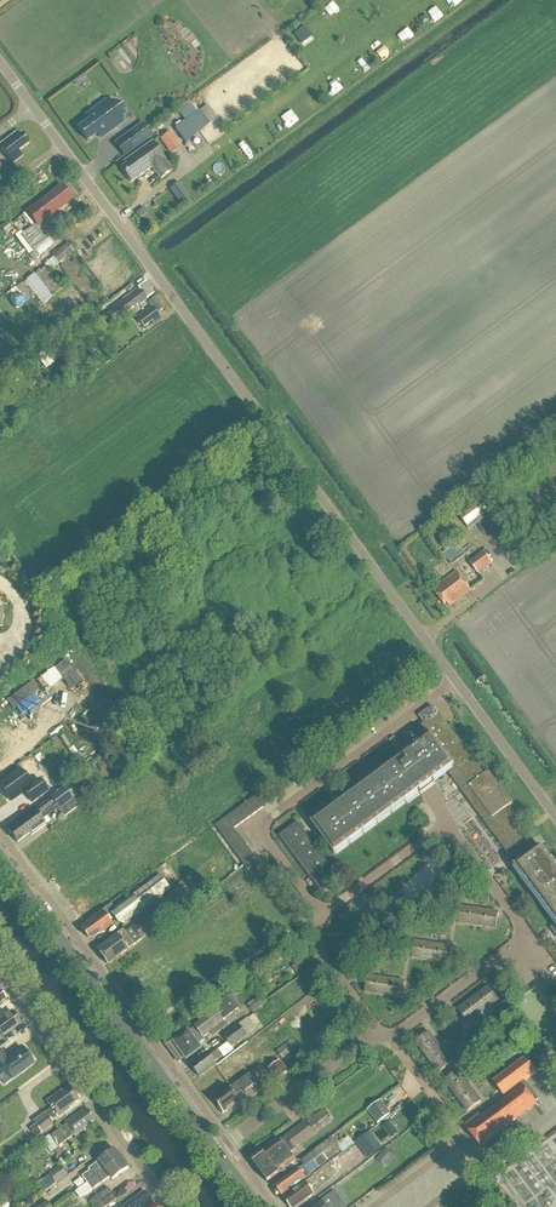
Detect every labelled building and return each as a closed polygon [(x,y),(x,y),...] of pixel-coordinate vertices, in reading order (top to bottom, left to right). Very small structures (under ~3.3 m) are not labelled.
[(90,121),(78,129),(87,142),(97,135),(99,138),(106,133),(107,135),(120,126),(104,103),(86,116),(90,121)] [(287,128),(297,121),(290,110),(279,118),(287,128)] [(197,114),(175,129),(185,143),(207,128),(197,114)] [(142,124),(123,138),(132,151),(152,137),(142,124)] [(29,144),(22,135),(19,137),(16,133),(0,145),(0,149),(12,164),(22,157),(18,152),(29,144)] [(170,133),(160,140),(170,154),(180,147),(170,133)] [(126,165),(121,169),(130,183),(151,168),(160,180),(172,172),(163,160),(164,160),(152,143),(124,163),(126,165)] [(11,170),(0,178),(9,190),(20,182),(11,170)] [(177,182),(168,189),(180,206),(189,199),(177,182)] [(62,208),(60,206),(70,198),(63,189),(60,192),(58,189),(34,207),(45,221),(62,208)] [(31,222),(25,214),(11,225),(17,233),(30,251),(37,245),(24,228),(31,222)] [(74,252),(67,244),(52,256),(59,264),(58,265),(75,287),(91,307),(104,297),(71,254),(74,252)] [(51,257),(43,265),(50,271),(58,263),(51,257)] [(16,310),(34,296),(24,283),(15,289),(15,288),(6,295),(11,302),(10,302),(16,310)] [(124,315),(138,305),(139,306),(147,301),(147,300),(154,294),(146,283),(122,301),(124,303),(122,305),(116,296),(98,310),(103,316),(117,305),(124,315)] [(145,313),(136,319),(143,329),(151,323),(153,324),(161,319),(157,314),(164,310),(155,298),(148,303),(151,307),(145,312),(145,313)] [(89,317),(83,322),(87,328),(93,323),(89,317)] [(51,362),(67,350),(59,340),(44,352),(51,362)] [(457,514),(469,530),(490,514),(479,498),(457,514)] [(456,545),(443,554),(449,562),(461,553),(456,545)] [(483,552),(469,562),(478,574),(492,563),(483,552)] [(444,605),(447,603),(449,607),(470,591),(456,572),(433,590),(444,605)] [(60,663),(39,677),(47,689),(68,676),(60,663)] [(426,680),(421,684),(426,690),(430,686),(426,680)] [(31,682),(7,699),(21,719),(41,705),(33,694),(37,691),(31,682)] [(429,707),(418,714),(421,720),(433,713),(429,707)] [(541,847),(539,849),(509,807),(512,804),(489,772),(485,775),(439,713),(416,730),(423,741),(311,824),(318,833),(309,839),(298,823),(279,836),(311,879),(317,875),(327,889),(340,880),(316,849),(325,842),(334,855),(446,772),(516,866),(514,867),(545,910),(555,924),(552,927),(555,932),(555,867),(541,847)] [(5,766),(20,755),(12,743),(4,748),(0,743),(0,759),(5,766)] [(10,802),(24,792),(32,803),(48,792),(39,780),(31,785),(20,770),(0,785),(0,788),(0,791),(3,795),(5,794),(10,802)] [(64,818),(84,803),(70,783),(7,829),(17,843),(31,834),(31,835),(45,825),(44,823),(40,817),(56,806),(64,818)] [(256,797),(250,801),(258,812),(264,808),(256,797)] [(258,812),(250,801),(244,805),(252,816),(258,812)] [(252,816),(244,805),(238,810),(247,821),(252,816)] [(247,821),(238,810),(233,814),(241,825),(247,821)] [(241,825),(233,814),(227,818),(235,829),(241,825)] [(252,861),(245,866),(248,871),(255,866),(252,861)] [(92,939),(99,934),(100,935),(113,925),(110,921),(113,919),(117,924),(123,925),(170,890),(159,875),(109,913),(106,908),(80,928),(88,939),(92,939)] [(128,931),(124,932),(122,930),(96,950),(107,965),(176,914),(167,903),(128,931)] [(477,927),(480,910),(460,907),(458,924),(477,927)] [(499,913),(480,910),(477,927),(496,930),(499,913)] [(431,961),(433,945),(414,942),(412,959),(431,961)] [(452,948),(433,945),(431,961),(450,964),(452,948)] [(384,996),(386,979),(367,977),(365,993),(384,996)] [(406,982),(386,979),(384,996),(403,999),(406,982)] [(299,982),(294,986),(297,990),(302,987),(299,982)] [(294,991),(291,988),(282,995),(284,998),(294,991)] [(489,988),(473,999),(483,1013),(499,1001),(489,988)] [(239,1009),(230,996),(214,1008),(215,1010),(194,1026),(195,1028),(180,1038),(178,1035),(165,1044),(179,1062),(184,1058),(186,1061),(202,1049),(199,1044),(205,1039),(204,1038),(224,1022),(223,1020),(239,1009)] [(253,1013),(267,1003),(262,996),(247,1006),(253,1013)] [(468,1024),(483,1013),(473,999),(458,1011),(468,1024)] [(0,1020),(0,1033),(3,1037),(21,1024),(11,1012),(0,1020)] [(248,1018),(224,1036),(232,1048),(248,1036),(247,1036),(256,1029),(248,1018)] [(429,1033),(416,1043),(427,1058),(441,1048),(429,1033)] [(282,1059),(295,1050),(289,1043),(277,1052),(282,1059)] [(12,1080),(34,1064),(22,1048),(7,1059),(1,1050),(0,1051),(0,1076),(6,1072),(12,1080)] [(452,1064),(441,1048),(427,1058),(439,1074),(452,1064)] [(200,1078),(218,1065),(216,1062),(223,1057),(218,1050),(211,1056),(209,1053),(191,1066),(200,1078)] [(524,1080),(536,1072),(525,1058),(493,1082),(504,1097),(505,1096),(506,1098),(523,1086),(525,1089),(529,1087),(524,1080)] [(268,1069),(277,1081),(289,1072),(280,1061),(268,1069)] [(458,1071),(445,1081),(456,1097),(470,1087),(458,1071)] [(250,1075),(216,1100),(221,1106),(219,1107),(224,1114),(241,1101),(237,1096),(243,1091),(244,1093),(256,1084),(250,1075)] [(497,1135),(538,1105),(536,1102),(539,1100),(529,1087),(525,1089),(523,1086),(506,1098),(481,1117),(480,1115),(465,1126),(482,1149),(485,1147),(488,1152),(502,1142),(497,1135)] [(29,1129),(36,1138),(55,1124),(53,1121),(58,1117),(59,1118),(72,1109),(71,1107),(80,1100),(71,1087),(64,1093),(62,1091),(47,1102),(52,1109),(34,1122),(36,1124),(29,1129)] [(482,1102),(470,1087),(456,1097),(468,1112),(482,1102)] [(377,1124),(390,1114),(380,1099),(366,1110),(377,1124)] [(50,1137),(58,1148),(74,1136),(75,1138),(87,1129),(86,1128),(96,1120),(89,1111),(87,1113),(84,1109),(65,1123),(66,1125),(50,1137)] [(411,1118),(415,1124),(421,1120),(417,1114),(411,1118)] [(313,1117),(306,1122),(311,1128),(318,1123),(313,1117)] [(389,1122),(394,1129),(400,1124),(395,1117),(389,1122)] [(253,1163),(268,1183),(296,1162),(290,1153),(294,1150),(294,1151),(314,1136),(304,1123),(285,1138),(285,1139),(253,1163)] [(382,1147),(370,1132),(355,1143),(367,1159),(382,1147)] [(305,1180),(303,1177),(308,1173),(310,1175),(341,1151),(336,1145),(329,1151),(324,1145),(302,1161),(303,1167),(299,1170),(298,1169),(275,1186),(282,1196),(290,1191),(290,1192),(305,1180)] [(385,1149),(376,1160),(386,1168),(395,1157),(385,1149)] [(88,1184),(122,1159),(116,1150),(89,1169),(90,1171),(83,1177),(88,1184)] [(88,1184),(76,1193),(81,1199),(93,1190),(102,1184),(111,1177),(113,1181),(130,1169),(122,1159),(88,1184)] [(44,1193),(69,1175),(61,1165),(49,1174),(50,1175),(37,1185),(44,1193)] [(313,1192),(311,1189),(318,1183),(313,1177),(284,1198),(291,1206),(302,1199),(303,1200),(313,1192)] [(93,1206),(106,1206),(103,1203),(114,1195),(109,1188),(90,1202),(93,1206)] [(154,1203),(146,1192),(125,1206),(149,1206),(154,1203)] [(106,1206),(107,1206),(117,1200),(114,1195),(103,1203),(106,1206)] [(480,1206),(473,1197),(462,1205),(464,1206),(478,1206),(480,1206)]
